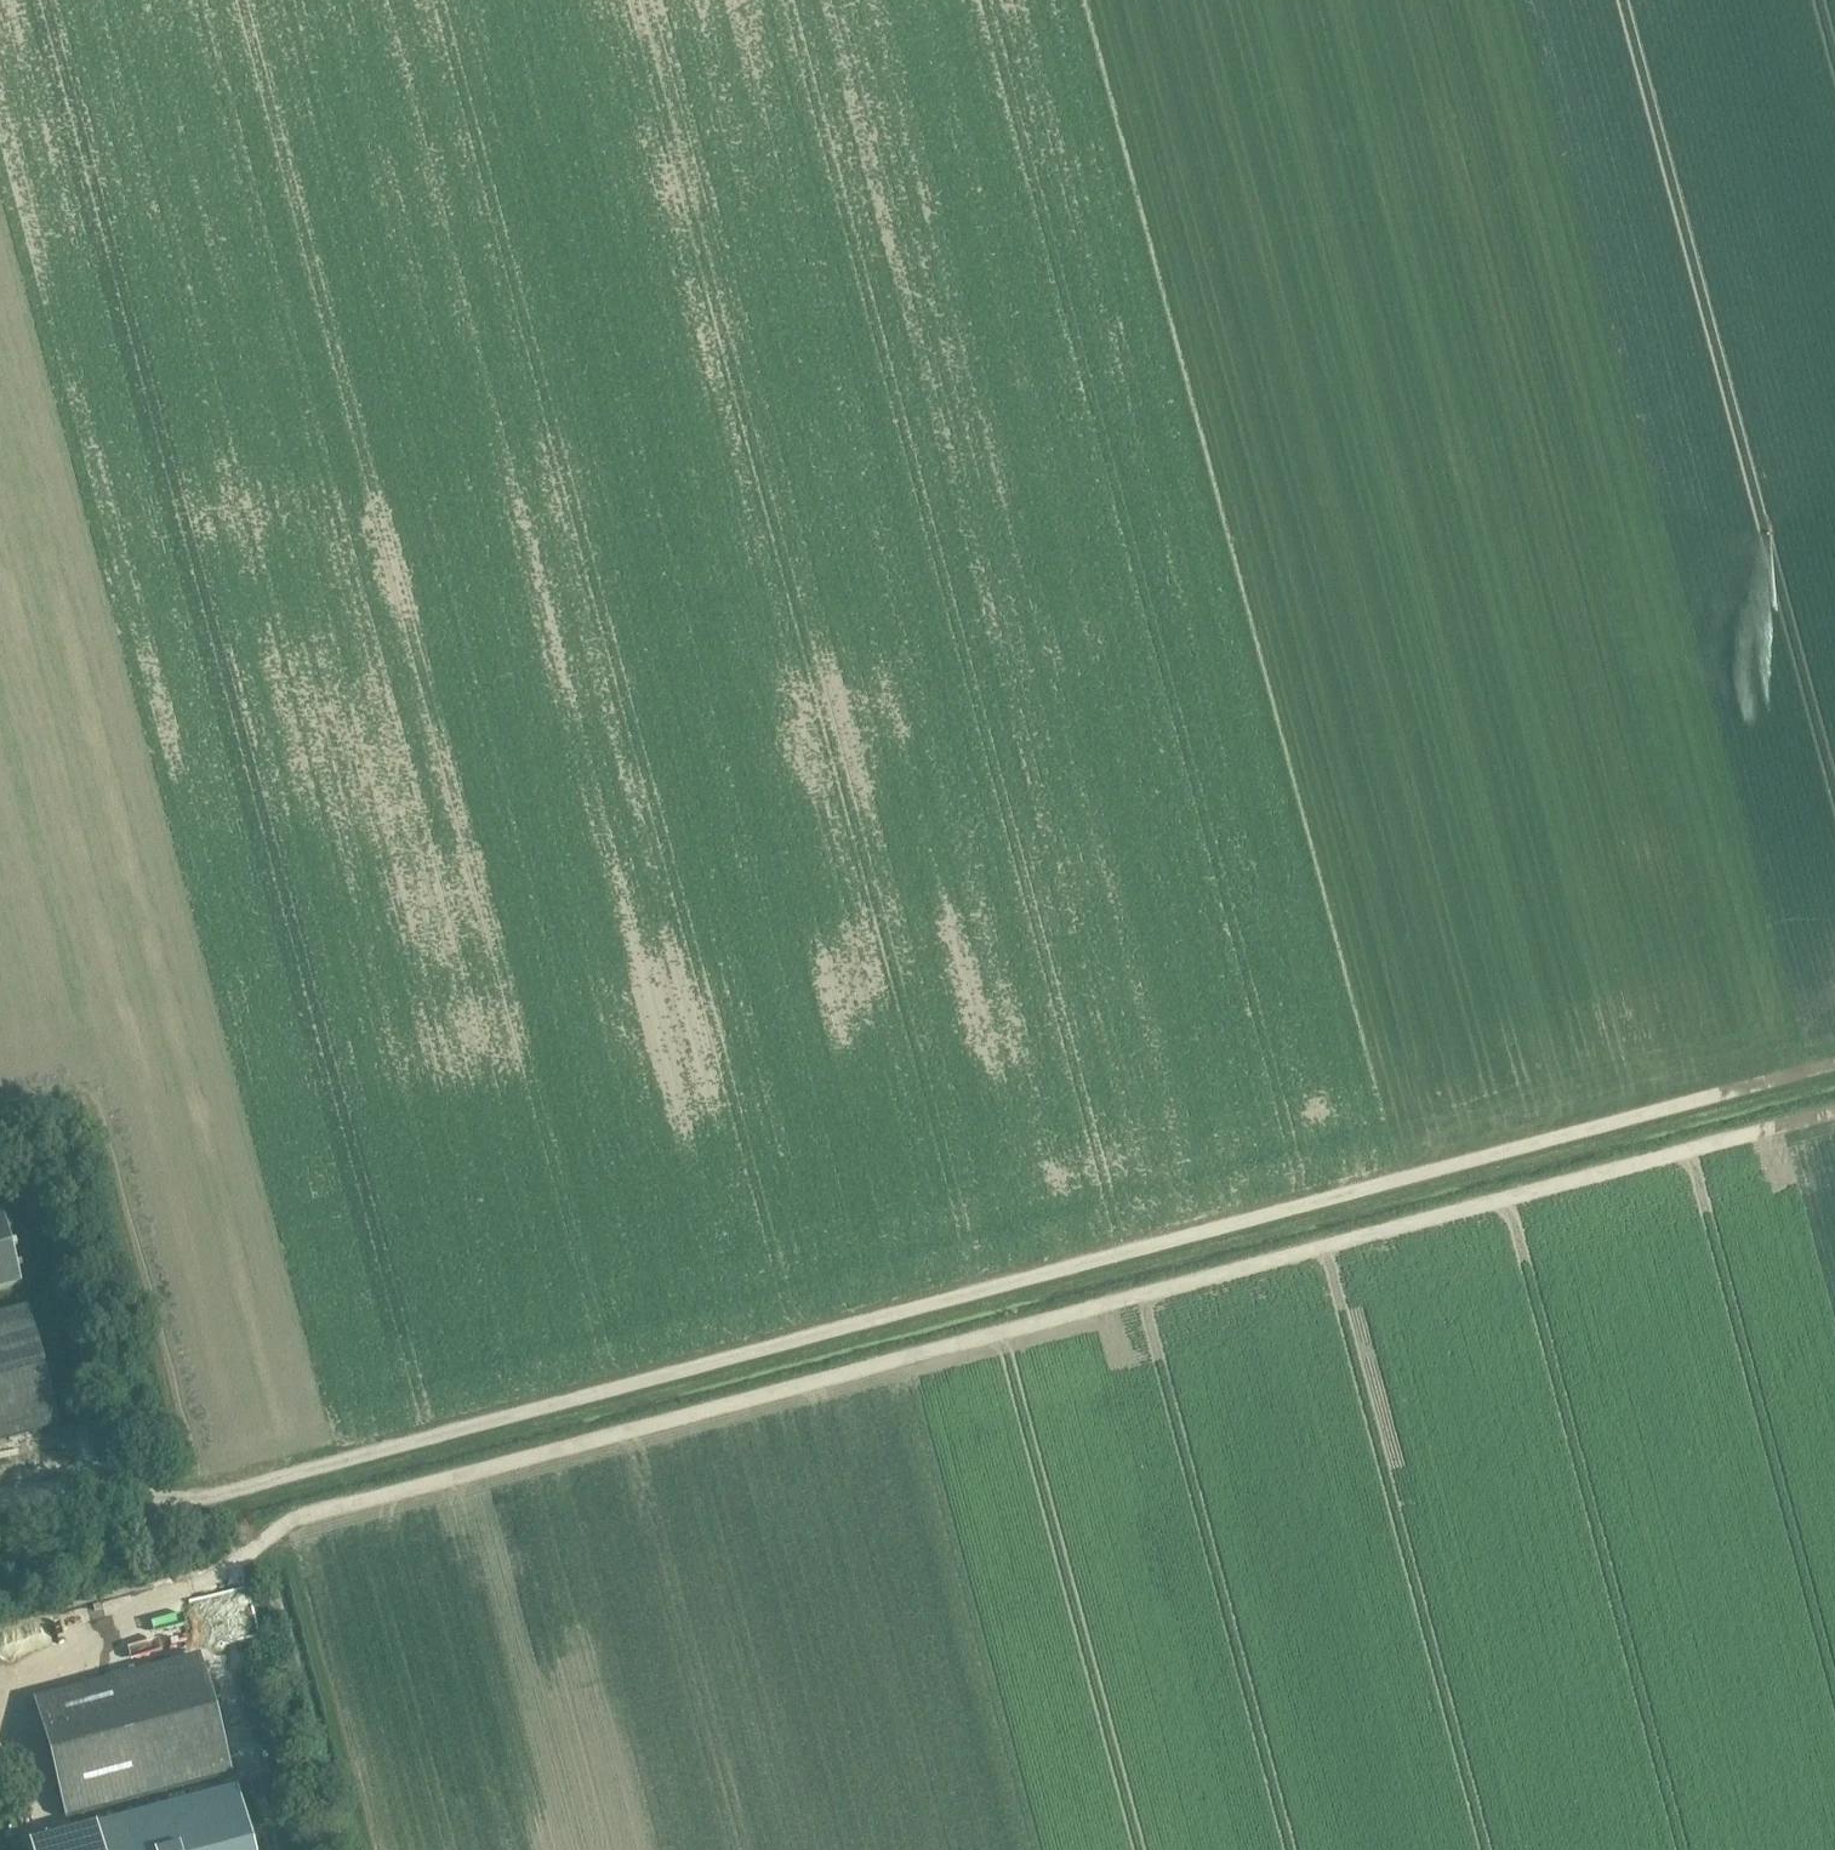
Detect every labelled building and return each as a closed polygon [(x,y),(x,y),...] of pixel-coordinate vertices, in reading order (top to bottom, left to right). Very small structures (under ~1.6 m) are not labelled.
[(21,1284),(3,1213),(0,1214),(0,1290),(21,1284)] [(25,1311),(0,1318),(0,1440),(55,1425),(25,1311)] [(156,1646),(181,1641),(179,1631),(154,1635),(156,1646)] [(197,1659),(37,1702),(68,1816),(228,1773),(197,1659)] [(236,1788),(29,1844),(31,1849),(253,1849),(236,1788)]
